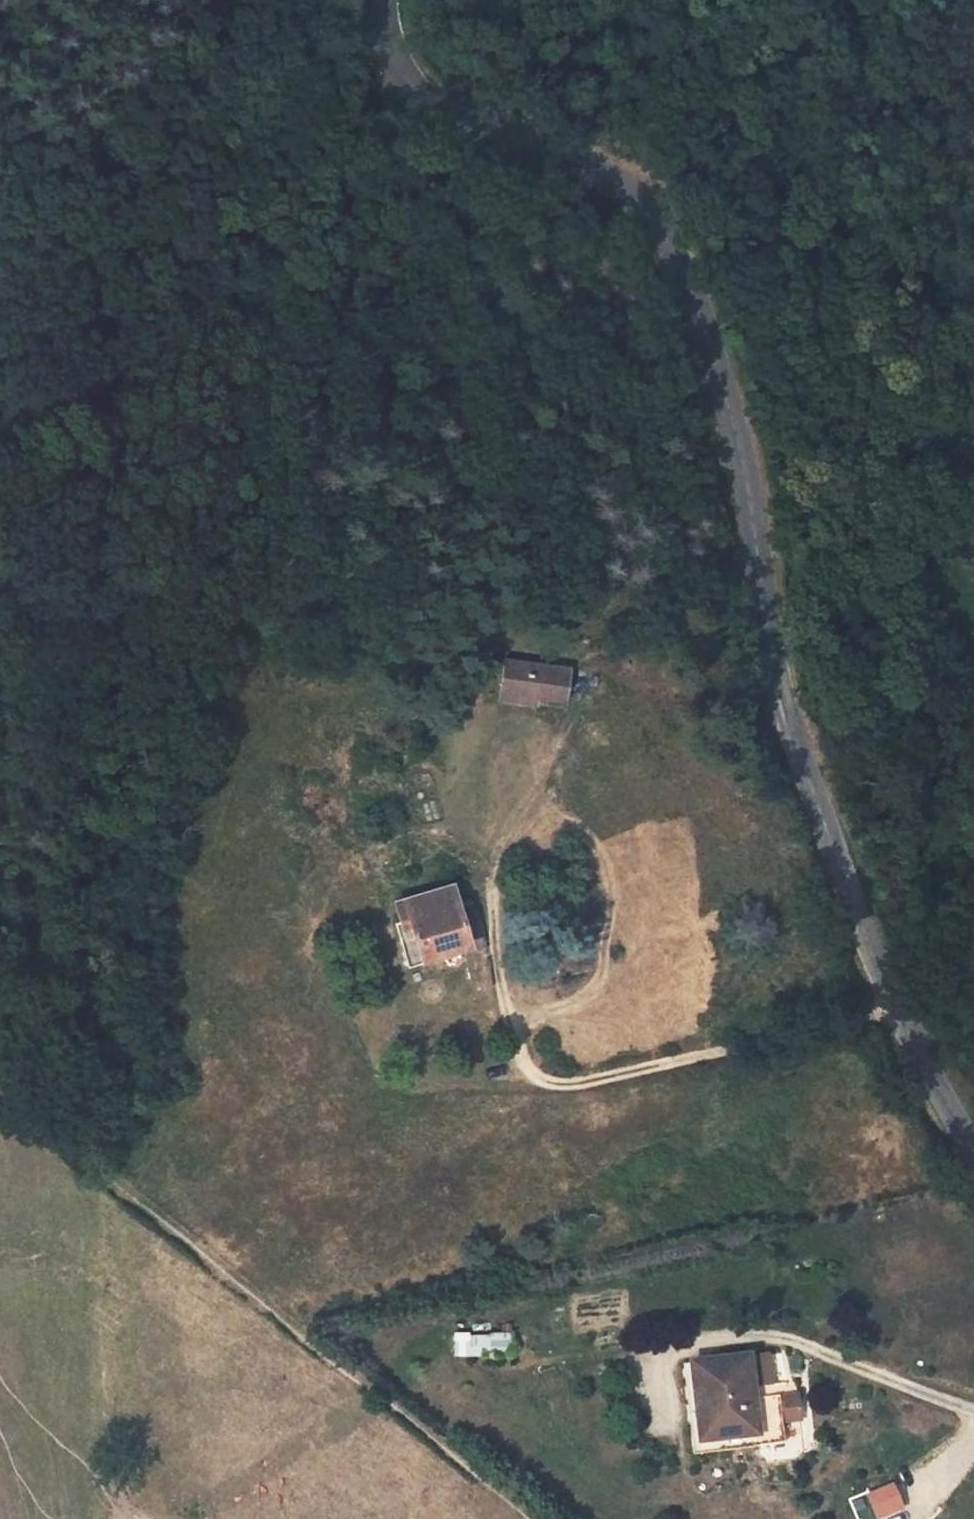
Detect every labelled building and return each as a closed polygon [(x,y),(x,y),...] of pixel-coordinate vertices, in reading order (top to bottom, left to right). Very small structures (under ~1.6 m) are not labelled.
[(566,684),(560,683),(562,668),(506,660),(502,692),(564,700),(566,684)] [(566,684),(568,669),(562,668),(560,683),(566,684)] [(536,703),(536,697),(502,692),(501,699),(536,703)] [(449,948),(469,941),(453,885),(395,901),(400,921),(395,923),(404,952),(419,948),(422,956),(449,948)] [(419,948),(404,952),(408,966),(423,961),(422,956),(419,948)] [(450,953),(449,948),(422,956),(423,961),(450,953)] [(455,1354),(509,1355),(510,1333),(455,1332),(455,1354)] [(767,1354),(690,1363),(699,1441),(693,1442),(695,1454),(745,1448),(785,1442),(782,1421),(779,1396),(753,1400),(751,1387),(771,1384),(767,1354)] [(693,1442),(699,1441),(690,1363),(683,1365),(693,1442)] [(798,1394),(779,1396),(782,1421),(801,1419),(798,1394)] [(868,1493),(877,1518),(878,1518),(903,1509),(893,1484),(868,1493)]
